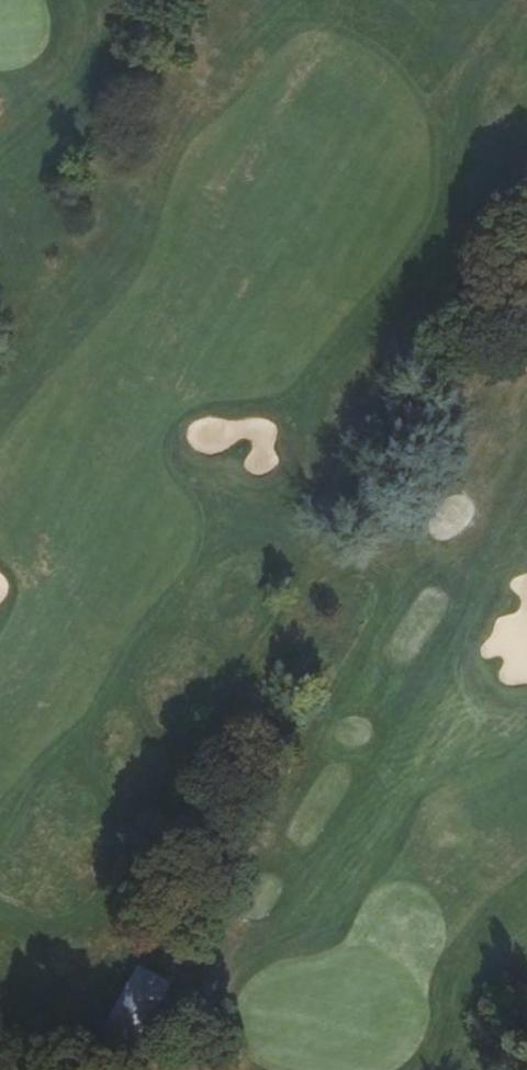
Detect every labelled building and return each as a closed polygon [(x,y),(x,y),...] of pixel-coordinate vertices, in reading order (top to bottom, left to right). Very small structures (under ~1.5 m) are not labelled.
[(144,1037),(175,980),(141,962),(110,1019),(144,1037)]
